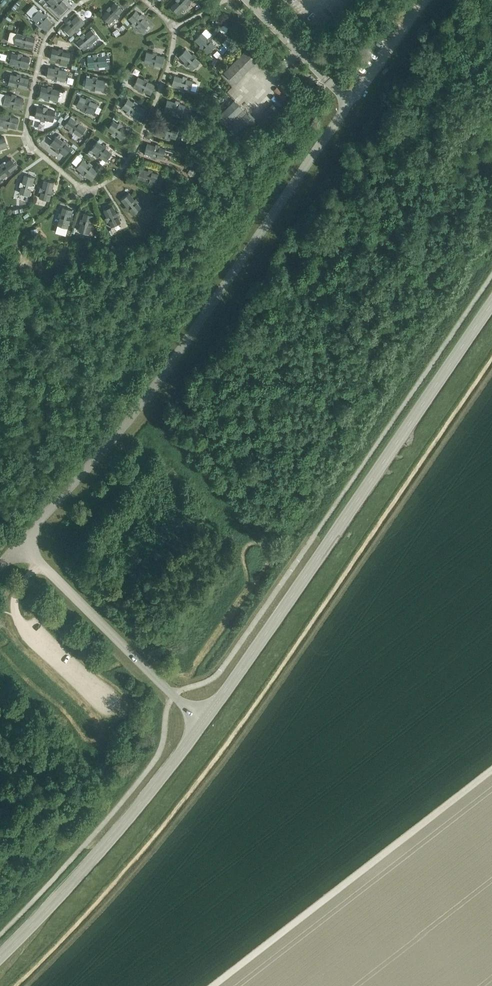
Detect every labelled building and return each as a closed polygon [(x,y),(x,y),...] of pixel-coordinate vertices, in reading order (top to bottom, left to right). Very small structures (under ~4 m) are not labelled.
[(50,6),(53,9),(55,8),(60,13),(68,6),(62,0),(47,0),(51,5),(50,6)] [(178,14),(184,8),(185,9),(188,6),(187,5),(191,1),(191,0),(175,0),(176,1),(170,7),(178,14)] [(310,19),(317,13),(307,0),(303,0),(298,3),(310,19)] [(110,7),(109,6),(106,9),(107,10),(102,16),(109,23),(115,17),(116,19),(119,16),(118,14),(122,10),(115,3),(110,7)] [(88,6),(81,10),(85,17),(92,13),(88,6)] [(36,21),(34,22),(38,26),(39,24),(45,30),(52,22),(46,17),(47,15),(44,12),(43,14),(38,9),(31,17),(36,21)] [(128,18),(132,22),(131,24),(134,27),(136,25),(142,31),(149,23),(143,18),(144,16),(141,13),(140,15),(135,11),(128,18)] [(315,23),(320,18),(317,14),(311,20),(315,23)] [(68,23),(63,28),(71,35),(75,31),(76,32),(80,29),(78,28),(84,22),(77,15),(71,20),(70,19),(66,22),(68,23)] [(76,41),(83,49),(88,45),(89,47),(93,44),(91,43),(98,37),(91,29),(85,35),(83,33),(80,36),(81,37),(76,41)] [(14,43),(20,44),(19,46),(24,47),(24,45),(32,47),(35,37),(27,35),(27,33),(23,32),(22,34),(16,33),(14,43)] [(194,39),(200,45),(199,47),(202,50),(203,48),(208,53),(215,45),(210,41),(212,40),(209,36),(207,38),(202,32),(194,39)] [(50,59),(56,60),(55,62),(60,63),(60,61),(68,63),(70,53),(62,51),(63,49),(58,48),(58,50),(52,49),(50,59)] [(186,48),(178,56),(184,62),(182,63),(186,67),(187,65),(192,69),(199,62),(195,57),(196,56),(193,53),(192,54),(186,48)] [(253,50),(226,68),(240,88),(247,83),(247,84),(267,70),(253,50)] [(143,62),(150,63),(149,65),(153,66),(154,64),(162,66),(164,56),(156,54),(157,52),(152,51),(152,53),(146,52),(143,62)] [(9,63),(15,65),(14,66),(19,67),(19,66),(27,68),(30,57),(22,55),(22,54),(18,53),(17,54),(11,53),(9,63)] [(88,67),(94,67),(94,69),(99,68),(98,66),(107,65),(106,55),(97,56),(97,54),(93,54),(93,56),(87,57),(88,67)] [(46,77),(52,78),(52,80),(56,81),(57,79),(65,81),(67,70),(59,69),(59,67),(55,66),(54,68),(48,67),(46,77)] [(8,84),(14,85),(13,87),(18,88),(18,87),(26,89),(28,78),(21,76),(21,75),(17,73),(16,75),(10,74),(8,84)] [(171,85),(179,88),(178,89),(183,91),(183,89),(189,91),(192,81),(186,79),(187,77),(183,76),(182,78),(174,75),(171,85)] [(84,87),(90,88),(90,90),(94,91),(95,89),(103,90),(105,80),(97,79),(97,77),(93,76),(92,78),(86,77),(84,87)] [(133,86),(139,89),(138,91),(142,92),(143,91),(150,94),(154,85),(147,81),(148,79),(144,78),(143,79),(137,77),(133,86)] [(39,96),(45,98),(44,100),(49,101),(49,99),(57,101),(59,90),(51,89),(52,87),(48,86),(47,88),(41,86),(39,96)] [(3,104),(9,106),(8,108),(12,109),(13,107),(21,109),(23,99),(15,97),(16,95),(12,94),(11,96),(5,94),(3,104)] [(76,106),(82,108),(81,110),(85,112),(86,110),(93,113),(97,104),(90,100),(91,99),(87,97),(86,99),(80,96),(76,106)] [(122,107),(127,110),(126,112),(129,115),(130,113),(137,118),(143,109),(136,104),(137,103),(134,100),(133,102),(128,98),(122,107)] [(164,110),(172,112),(171,114),(176,115),(176,113),(182,115),(185,105),(179,103),(180,101),(175,100),(175,102),(167,100),(164,110)] [(234,100),(217,116),(237,137),(255,120),(234,100)] [(34,117),(40,118),(40,120),(44,121),(45,119),(53,121),(55,111),(47,109),(47,107),(43,106),(43,108),(37,107),(34,117)] [(4,125),(3,127),(7,128),(8,126),(16,128),(18,118),(10,116),(11,114),(7,113),(6,115),(0,114),(0,124),(4,125)] [(64,125),(69,129),(68,130),(72,133),(73,131),(80,136),(86,128),(79,123),(80,121),(77,119),(75,120),(70,117),(64,125)] [(107,129),(112,132),(111,134),(114,136),(116,135),(122,139),(128,131),(121,126),(123,125),(119,122),(118,124),(113,120),(107,129)] [(157,133),(165,135),(164,137),(169,138),(169,137),(175,138),(178,128),(172,127),(173,125),(168,123),(168,125),(160,123),(157,133)] [(49,144),(56,149),(55,150),(58,153),(59,152),(64,155),(71,147),(66,143),(67,142),(63,139),(62,141),(56,136),(49,144)] [(90,150),(95,153),(94,155),(98,158),(99,156),(105,161),(112,153),(105,148),(106,146),(103,144),(102,145),(97,141),(90,150)] [(144,153),(152,156),(151,157),(156,159),(156,157),(162,159),(165,149),(159,147),(160,145),(155,144),(155,146),(147,143),(144,153)] [(3,162),(0,164),(0,165),(0,166),(0,176),(2,178),(7,174),(8,176),(11,173),(10,171),(17,167),(11,158),(4,163),(3,162)] [(76,168),(81,172),(80,173),(83,176),(84,174),(91,180),(97,171),(91,166),(92,165),(89,162),(88,163),(83,160),(76,168)] [(137,178),(144,180),(144,182),(148,183),(149,181),(155,183),(158,173),(152,171),(152,170),(148,168),(147,170),(140,168),(137,178)] [(22,182),(20,182),(19,186),(21,186),(19,192),(29,195),(31,189),(33,190),(34,185),(32,185),(34,177),(24,174),(22,182)] [(42,187),(40,187),(39,191),(40,192),(39,198),(49,200),(51,194),(52,195),(53,190),(52,190),(54,182),(44,179),(42,187)] [(121,199),(126,206),(124,207),(127,210),(129,209),(133,214),(141,207),(137,202),(138,201),(135,198),(134,199),(129,193),(121,199)] [(103,210),(106,217),(105,218),(107,222),(108,221),(111,227),(120,222),(118,217),(119,216),(118,212),(116,213),(112,205),(103,210)] [(60,215),(58,214),(57,218),(59,219),(57,225),(67,228),(69,222),(71,222),(72,218),(70,218),(72,210),(62,207),(60,215)] [(81,221),(79,220),(78,224),(80,225),(78,231),(89,234),(90,228),(92,228),(93,224),(91,223),(94,216),(83,213),(81,221)]
